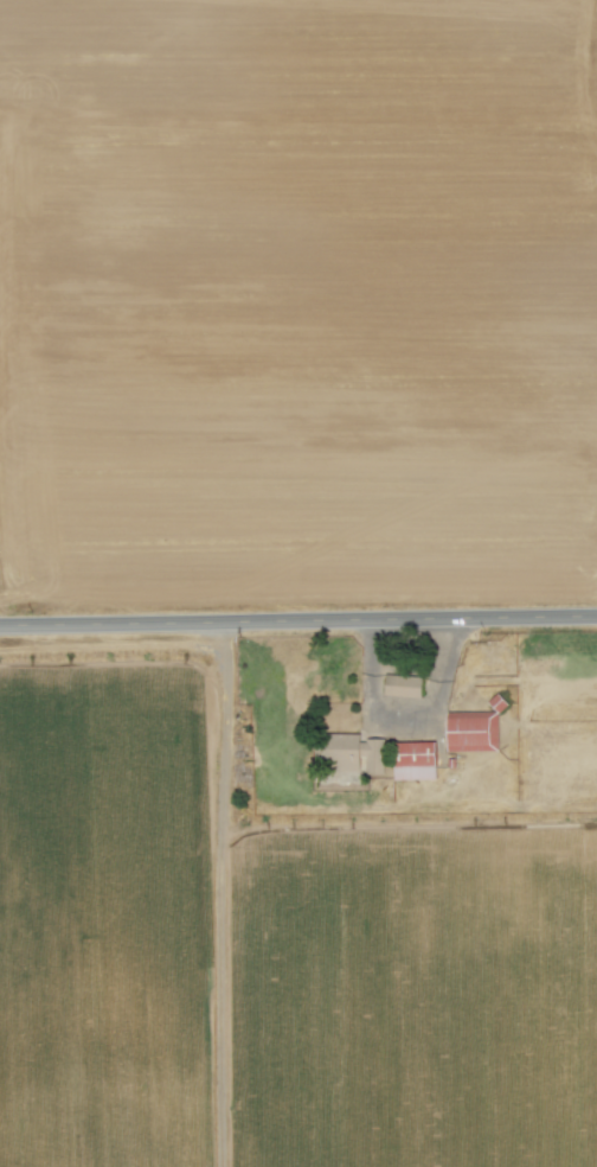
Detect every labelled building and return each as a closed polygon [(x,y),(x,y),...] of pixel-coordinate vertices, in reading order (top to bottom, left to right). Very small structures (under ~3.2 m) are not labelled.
[(421,697),(421,677),(384,676),(383,697),(421,697)] [(499,751),(499,698),(491,698),(492,712),(447,713),(447,751),(499,751)] [(384,740),(359,740),(359,734),(317,734),(317,762),(353,762),(353,770),(359,770),(359,757),(365,757),(365,776),(384,776),(384,740)] [(434,742),(393,743),(393,781),(435,780),(434,742)]
